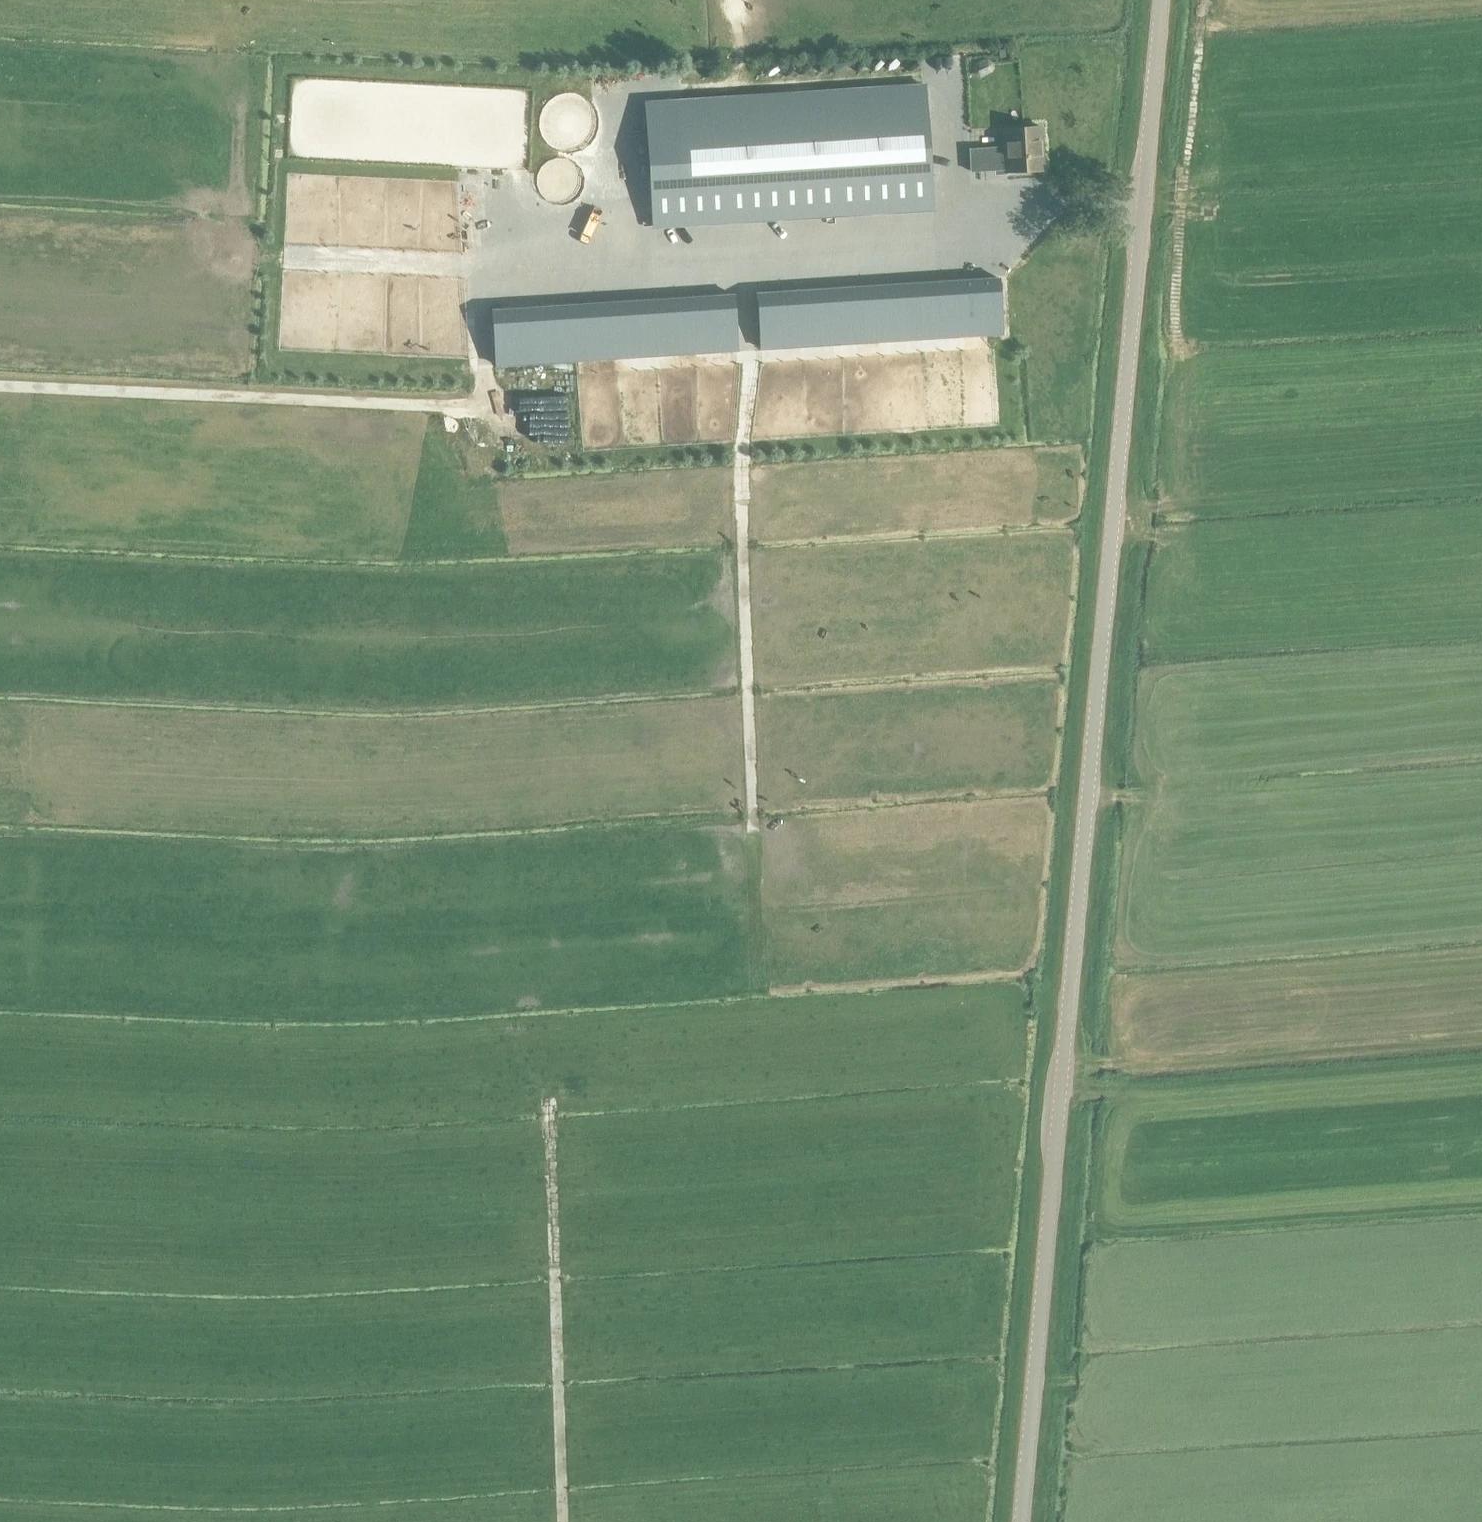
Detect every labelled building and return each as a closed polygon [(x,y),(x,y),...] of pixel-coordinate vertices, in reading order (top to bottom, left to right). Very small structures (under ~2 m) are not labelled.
[(925,85),(643,103),(651,225),(933,207),(925,85)] [(970,150),(970,161),(971,171),(1006,169),(1007,173),(1042,171),(1040,127),(1004,129),(1005,148),(970,150)] [(1000,276),(756,292),(760,350),(1004,334),(1000,276)] [(734,293),(491,308),(495,366),(738,351),(734,293)]
